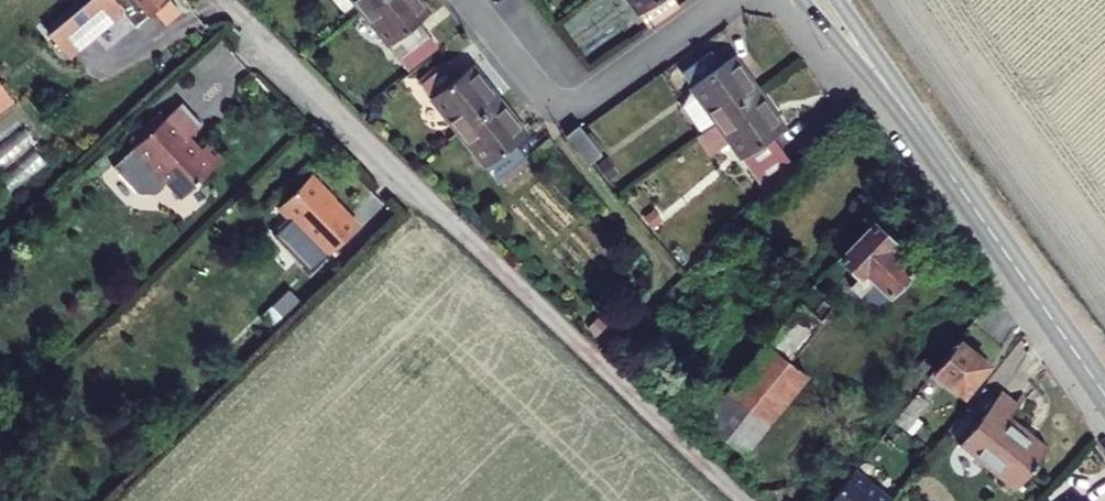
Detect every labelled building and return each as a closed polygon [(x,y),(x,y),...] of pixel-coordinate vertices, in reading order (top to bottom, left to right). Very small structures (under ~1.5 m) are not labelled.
[(86,40),(133,1),(145,15),(159,4),(170,18),(185,6),(180,0),(90,0),(68,19),(86,40)] [(407,50),(435,27),(425,15),(435,6),(430,0),(376,0),(369,5),(407,50)] [(661,21),(689,0),(646,0),(661,21)] [(68,19),(52,31),(70,53),(86,40),(68,19)] [(695,65),(729,114),(770,86),(744,48),(732,57),(724,45),(695,65)] [(431,79),(471,127),(509,95),(481,60),(470,68),(460,55),(431,79)] [(14,102),(0,80),(0,111),(14,102)] [(729,114),(777,185),(803,159),(784,130),(796,122),(770,86),(729,114)] [(471,127),(508,172),(537,148),(528,137),(538,129),(509,95),(471,127)] [(203,128),(183,106),(114,169),(139,196),(157,198),(170,186),(183,201),(225,163),(210,147),(199,156),(187,142),(203,128)] [(581,132),(604,160),(616,150),(594,122),(581,132)] [(327,261),(358,232),(327,198),(329,196),(314,180),(279,212),(297,232),(299,230),(327,261)] [(872,303),(910,269),(893,250),(902,242),(881,217),(836,257),(834,261),(872,303)] [(370,245),(358,232),(327,261),(312,275),(323,287),(370,245)] [(770,337),(793,358),(846,301),(820,277),(770,337)] [(705,414),(747,451),(813,377),(793,358),(770,337),(705,414)] [(940,367),(968,390),(992,362),(963,338),(940,367)] [(926,384),(882,438),(894,447),(937,393),(926,384)] [(964,443),(1020,490),(1043,461),(1040,458),(1052,443),(1016,413),(1025,400),(1009,387),(964,443)] [(889,496),(848,465),(821,500),(886,500),(889,496)] [(1085,492),(1071,500),(1091,500),(1085,492)]
